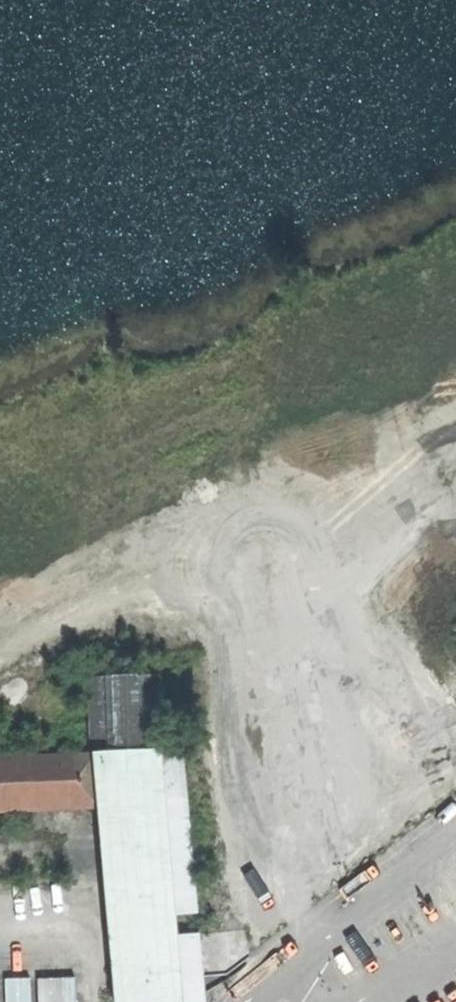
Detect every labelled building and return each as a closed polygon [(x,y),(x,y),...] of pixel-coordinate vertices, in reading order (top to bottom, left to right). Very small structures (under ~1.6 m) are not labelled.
[(198,937),(175,939),(174,916),(197,914),(182,748),(161,749),(159,675),(88,678),(91,755),(0,758),(0,812),(102,809),(118,1001),(203,1001),(198,937)] [(28,972),(5,973),(7,1001),(30,1001),(28,972)]
